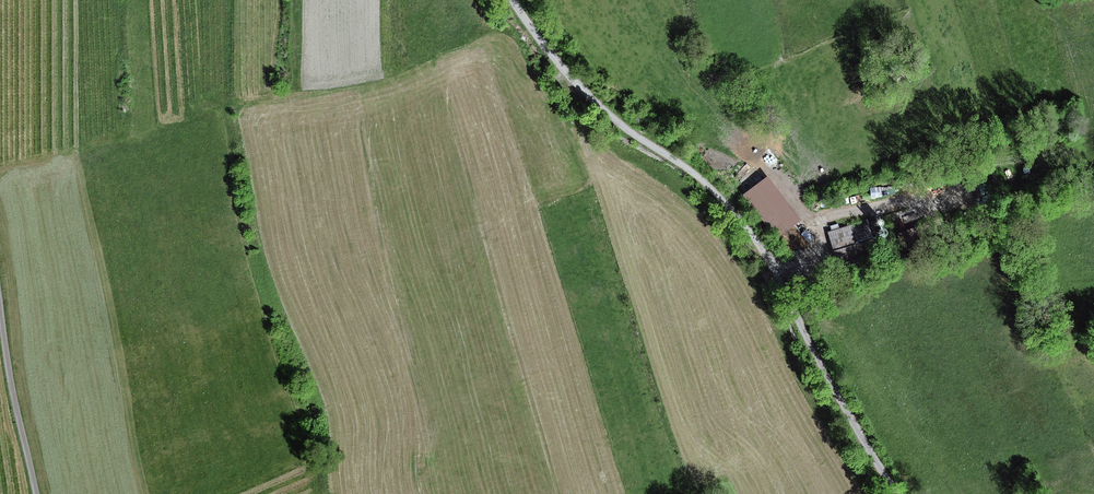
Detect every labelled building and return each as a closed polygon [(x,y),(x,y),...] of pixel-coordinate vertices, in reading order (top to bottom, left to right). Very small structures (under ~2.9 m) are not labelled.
[(769,176),(743,195),(776,239),(802,220),(769,176)] [(832,231),(829,232),(842,272),(881,260),(868,220),(840,228),(839,224),(830,226),(832,231)] [(880,228),(881,228),(883,228),(884,227),(885,227),(886,225),(886,224),(886,223),(885,222),(884,221),(883,220),(882,220),(881,220),(879,221),(878,222),(878,223),(878,224),(878,226),(879,227),(880,228)] [(883,238),(884,238),(886,238),(887,237),(888,236),(889,235),(889,234),(889,233),(888,232),(887,231),(886,230),(885,230),(884,230),(882,231),(881,232),(881,233),(881,234),(881,236),(882,237),(883,238)]
